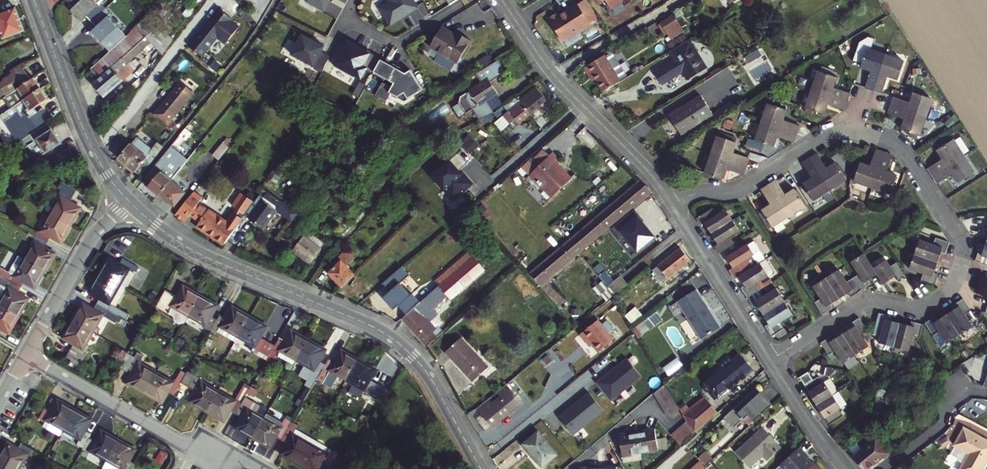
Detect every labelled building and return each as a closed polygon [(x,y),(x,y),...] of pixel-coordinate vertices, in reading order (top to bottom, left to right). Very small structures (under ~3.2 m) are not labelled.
[(72,9),(82,20),(87,16),(92,21),(106,8),(101,3),(104,0),(69,0),(75,7),(72,9)] [(306,3),(323,12),(330,0),(308,0),(306,3)] [(391,3),(380,9),(391,26),(418,9),(413,0),(389,0),(391,3)] [(600,5),(606,1),(612,10),(622,4),(625,4),(631,1),(631,0),(597,0),(600,5)] [(549,20),(563,43),(591,25),(578,4),(566,12),(567,14),(561,17),(559,14),(549,20)] [(197,35),(189,45),(202,55),(210,45),(209,45),(215,37),(221,36),(221,37),(227,42),(239,25),(230,18),(231,16),(220,7),(211,18),(212,18),(207,24),(204,25),(204,28),(198,36),(197,35)] [(24,30),(15,8),(0,13),(0,28),(4,38),(24,30)] [(127,35),(108,16),(111,13),(106,8),(92,21),(97,26),(92,31),(110,50),(127,35)] [(174,38),(150,13),(136,26),(145,35),(163,53),(174,38)] [(685,33),(675,16),(661,24),(671,41),(676,38),(682,34),(685,33)] [(145,35),(136,26),(91,69),(99,79),(94,84),(105,97),(135,69),(124,57),(145,35)] [(443,27),(430,46),(439,52),(433,60),(449,72),(455,63),(456,64),(471,42),(457,33),(455,36),(443,27)] [(302,35),(292,54),(323,71),(330,57),(322,53),(324,47),(302,35)] [(348,41),(335,65),(355,75),(356,73),(362,76),(367,68),(374,72),(382,56),(370,50),(370,51),(359,45),(358,46),(348,41)] [(675,50),(670,53),(675,61),(655,74),(662,86),(682,74),(688,82),(707,70),(689,41),(675,50)] [(431,46),(426,52),(434,58),(439,52),(431,46)] [(874,91),(886,56),(869,50),(862,68),(872,71),(865,88),(874,91)] [(603,93),(627,79),(612,53),(605,57),(604,55),(583,67),(589,77),(592,75),(596,81),(603,93)] [(904,62),(886,56),(874,91),(883,94),(889,77),(898,80),(904,62)] [(484,118),(492,114),(485,102),(495,96),(487,83),(507,71),(500,60),(480,72),(486,81),(462,96),(477,121),(484,118)] [(382,61),(374,75),(384,81),(376,96),(386,102),(391,94),(398,98),(409,91),(414,99),(424,92),(412,72),(407,75),(403,73),(404,71),(395,65),(393,67),(382,61)] [(11,72),(24,63),(24,62),(10,71),(11,72)] [(24,63),(11,72),(12,74),(3,80),(4,82),(0,85),(7,96),(31,80),(24,69),(27,67),(24,63)] [(851,94),(835,88),(838,79),(820,72),(813,91),(847,103),(851,94)] [(4,98),(12,108),(42,88),(35,77),(31,80),(7,96),(4,98)] [(181,81),(154,114),(168,125),(195,92),(181,81)] [(519,99),(520,101),(531,114),(535,111),(548,101),(536,87),(519,99)] [(42,88),(12,108),(1,115),(4,120),(10,117),(23,138),(30,133),(48,122),(51,120),(43,108),(38,111),(35,107),(48,98),(42,88)] [(847,103),(813,91),(807,108),(825,115),(829,105),(844,111),(847,103)] [(891,106),(925,117),(932,99),(914,93),(911,103),(894,98),(891,106)] [(519,99),(518,98),(512,102),(506,107),(509,111),(496,122),(502,130),(511,123),(515,127),(531,114),(520,101),(519,99)] [(713,116),(702,98),(670,119),(681,137),(713,116)] [(786,110),(768,104),(762,122),(797,135),(800,126),(783,120),(786,110)] [(919,135),(925,117),(891,106),(889,115),(905,120),(902,130),(919,135)] [(61,142),(48,122),(30,133),(34,140),(28,144),(37,157),(61,142)] [(797,135),(762,122),(756,140),(774,147),(777,138),(794,143),(797,135)] [(185,129),(181,134),(188,140),(192,135),(185,129)] [(719,136),(712,155),(747,167),(749,158),(734,153),(737,143),(719,136)] [(120,159),(141,176),(163,148),(157,142),(151,149),(136,137),(120,159)] [(227,138),(224,142),(229,147),(233,142),(227,138)] [(933,176),(964,156),(954,140),(938,150),(944,159),(929,169),(933,176)] [(214,155),(219,160),(229,147),(224,142),(214,155)] [(74,156),(68,148),(52,158),(57,167),(74,156)] [(855,181),(872,187),(884,153),(875,150),(870,167),(860,164),(855,181)] [(441,179),(438,181),(454,199),(473,182),(463,170),(461,172),(459,168),(467,161),(458,151),(434,171),(441,179)] [(892,156),(884,153),(872,187),(890,194),(897,175),(887,172),(892,156)] [(160,194),(171,180),(181,167),(165,154),(144,180),(151,186),(149,188),(159,195),(160,194)] [(818,154),(810,159),(830,190),(847,179),(837,163),(827,169),(818,154)] [(535,155),(526,164),(532,170),(538,165),(541,162),(535,155)] [(747,167),(712,155),(705,174),(724,180),(727,171),(743,176),(744,175),(747,167)] [(975,172),(964,156),(933,176),(938,184),(953,174),(958,183),(975,172)] [(532,170),(518,184),(536,203),(542,198),(555,186),(561,182),(548,168),(552,164),(545,157),(541,162),(538,165),(532,170)] [(813,201),(830,190),(810,159),(803,164),(812,179),(803,185),(813,201)] [(374,174),(365,187),(374,194),(383,181),(374,174)] [(186,192),(171,180),(160,194),(175,206),(186,192)] [(642,181),(641,180),(618,199),(627,211),(650,191),(642,181)] [(777,180),(769,185),(789,216),(805,206),(795,190),(786,195),(777,180)] [(64,198),(54,215),(73,226),(83,209),(73,203),(80,191),(65,182),(61,189),(64,190),(61,196),(64,198)] [(563,185),(561,182),(555,186),(542,198),(545,202),(563,185)] [(789,216),(769,185),(762,190),(772,205),(763,210),(773,227),(789,216)] [(197,226),(224,243),(235,227),(242,218),(245,214),(246,212),(254,201),(241,191),(231,204),(235,207),(232,211),(225,220),(196,202),(200,196),(195,190),(176,214),(183,219),(186,215),(189,216),(191,214),(201,221),(197,226)] [(293,224),(295,220),(297,218),(293,215),(295,213),(281,201),(280,203),(266,193),(261,190),(254,201),(246,212),(245,214),(263,227),(277,207),(291,218),(289,220),(293,224)] [(540,207),(545,202),(542,198),(536,203),(540,207)] [(627,211),(618,199),(596,217),(601,222),(606,229),(627,211)] [(705,224),(711,234),(733,220),(727,209),(714,217),(710,210),(697,219),(702,226),(705,224)] [(634,210),(611,230),(622,242),(626,238),(637,251),(654,237),(638,218),(640,217),(634,210)] [(63,243),(73,226),(54,215),(44,231),(41,230),(38,236),(50,242),(53,237),(63,243)] [(601,222),(596,217),(575,235),(583,245),(585,246),(606,229),(601,222)] [(733,220),(711,234),(718,245),(715,247),(719,254),(732,245),(727,238),(740,230),(733,220)] [(326,242),(310,230),(295,250),(311,262),(326,242)] [(552,255),(561,266),(585,246),(583,245),(575,235),(552,255)] [(47,248),(50,242),(38,236),(35,242),(37,243),(28,260),(47,271),(57,254),(47,248)] [(920,241),(915,258),(939,266),(943,255),(945,256),(950,243),(936,239),(934,246),(920,241)] [(739,277),(748,271),(760,263),(765,260),(753,240),(726,258),(733,269),(730,271),(735,279),(739,277)] [(986,242),(983,252),(980,251),(975,263),(986,267),(986,242)] [(680,248),(658,266),(668,279),(691,261),(680,248)] [(561,266),(552,255),(531,273),(540,284),(561,266)] [(323,268),(342,287),(355,274),(336,256),(323,268)] [(873,272),(863,256),(850,264),(858,277),(853,280),(860,292),(871,285),(869,282),(877,278),(873,272)] [(439,286),(429,296),(423,301),(402,319),(418,337),(427,346),(437,337),(433,332),(437,329),(431,322),(447,308),(445,306),(486,271),(475,258),(441,288),(439,286)] [(936,274),(939,266),(915,258),(910,271),(924,276),(921,284),(934,288),(939,275),(936,274)] [(112,259),(102,276),(128,291),(137,274),(133,271),(137,266),(125,259),(122,265),(112,259)] [(37,288),(47,271),(28,260),(18,277),(10,272),(6,278),(24,288),(27,282),(37,288)] [(747,297),(760,289),(756,284),(769,276),(760,263),(748,271),(739,277),(744,285),(740,287),(745,295),(747,297)] [(873,272),(877,278),(883,288),(897,279),(899,283),(905,279),(904,278),(897,268),(892,272),(887,264),(873,272)] [(402,266),(382,283),(390,291),(383,297),(394,310),(399,305),(407,314),(420,303),(412,294),(410,295),(400,283),(409,275),(402,266)] [(838,271),(825,280),(839,301),(848,295),(850,299),(860,292),(853,280),(846,284),(838,271)] [(614,275),(597,289),(602,295),(619,281),(614,275)] [(128,291),(102,276),(92,293),(102,299),(99,304),(121,317),(125,311),(118,308),(128,291)] [(20,293),(24,288),(6,278),(3,284),(11,288),(1,305),(21,316),(31,299),(20,293)] [(820,300),(814,304),(822,316),(832,310),(830,307),(839,301),(825,280),(812,288),(820,300)] [(167,291),(158,307),(171,314),(175,306),(192,316),(202,297),(186,287),(180,298),(167,291)] [(756,305),(762,313),(784,300),(776,287),(763,295),(760,289),(747,297),(753,307),(756,305)] [(557,292),(554,288),(547,293),(550,296),(551,295),(552,296),(557,292)] [(696,291),(677,303),(690,324),(708,309),(696,291)] [(202,297),(192,316),(209,325),(207,328),(213,332),(220,320),(213,317),(219,306),(202,297)] [(764,324),(771,335),(783,327),(779,321),(792,313),(784,300),(762,313),(767,322),(764,324)] [(946,317),(959,338),(973,329),(965,317),(970,314),(963,302),(953,308),(955,312),(946,317)] [(21,316),(1,305),(0,304),(0,329),(1,327),(11,333),(21,316)] [(76,321),(95,332),(104,315),(118,323),(121,317),(99,304),(96,310),(85,304),(76,321)] [(635,307),(625,315),(631,323),(641,315),(635,307)] [(220,320),(213,332),(219,335),(220,333),(237,343),(240,337),(251,317),(235,308),(229,318),(223,315),(220,320)] [(708,309),(690,324),(701,340),(720,328),(708,309)] [(133,316),(125,311),(121,317),(130,322),(133,316)] [(637,337),(663,321),(658,312),(638,324),(632,328),(637,337)] [(881,314),(877,313),(872,328),(875,328),(877,329),(881,314)] [(881,314),(877,329),(879,330),(875,344),(893,348),(899,325),(888,321),(889,317),(881,314)] [(251,317),(240,337),(257,346),(254,352),(269,360),(275,350),(277,345),(263,337),(268,327),(251,317)] [(933,337),(939,334),(946,346),(959,338),(946,317),(938,323),(935,319),(925,325),(933,337)] [(850,329),(843,334),(857,356),(870,347),(867,342),(870,340),(871,339),(867,334),(858,319),(848,326),(850,329)] [(67,360),(78,366),(87,351),(85,349),(95,332),(76,321),(66,338),(76,344),(67,360)] [(599,321),(581,335),(588,343),(590,341),(594,346),(592,348),(588,351),(593,358),(614,340),(599,321)] [(899,325),(893,348),(907,352),(910,338),(917,340),(921,327),(909,323),(908,328),(899,325)] [(277,345),(275,350),(281,353),(279,356),(296,365),(299,360),(310,341),(293,331),(288,341),(281,338),(277,345)] [(844,364),(857,356),(843,334),(834,340),(832,337),(822,343),(830,355),(836,351),(844,364)] [(489,368),(462,339),(447,352),(474,382),(489,368)] [(310,341),(299,360),(316,369),(315,372),(321,376),(328,364),(321,361),(327,350),(310,341)] [(552,347),(539,357),(548,368),(560,358),(552,347)] [(332,370),(349,380),(360,361),(342,351),(337,361),(331,358),(328,364),(321,376),(319,380),(325,384),(332,370)] [(130,384),(147,393),(158,374),(142,365),(143,362),(130,355),(122,369),(130,373),(131,370),(136,373),(130,384)] [(627,357),(596,382),(610,400),(641,375),(627,357)] [(740,357),(709,381),(720,394),(750,370),(740,357)] [(364,392),(382,402),(389,391),(371,380),(376,370),(360,361),(349,380),(365,389),(364,392)] [(667,389),(670,393),(695,373),(691,367),(666,387),(667,389)] [(209,412),(220,393),(203,383),(205,380),(190,371),(186,378),(183,383),(198,392),(192,403),(209,412)] [(183,383),(186,378),(181,375),(177,382),(176,381),(174,384),(158,374),(147,393),(164,403),(170,393),(176,396),(183,383)] [(808,376),(800,381),(804,387),(812,382),(808,376)] [(804,387),(816,406),(838,392),(830,380),(822,385),(818,378),(812,382),(804,387)] [(720,394),(709,381),(705,385),(715,398),(720,394)] [(650,395),(654,400),(667,389),(666,387),(664,384),(650,395)] [(506,385),(478,407),(483,414),(493,426),(494,427),(522,404),(506,385)] [(694,388),(676,404),(677,405),(687,422),(694,434),(703,425),(717,413),(705,400),(705,399),(694,388)] [(667,389),(654,400),(658,404),(670,394),(670,393),(667,389)] [(749,426),(772,405),(760,392),(757,395),(753,390),(724,418),(733,428),(742,419),(749,426)] [(558,416),(573,434),(603,409),(588,391),(558,416)] [(846,405),(838,392),(816,406),(829,426),(842,418),(837,411),(846,405)] [(238,399),(236,402),(220,393),(209,412),(226,422),(232,412),(238,415),(244,403),(238,399)] [(658,404),(662,409),(674,400),(670,394),(658,404)] [(674,400),(662,409),(666,414),(677,405),(676,404),(674,400)] [(47,408),(41,419),(47,423),(49,420),(65,429),(76,410),(59,401),(54,411),(47,408)] [(238,429),(255,438),(265,420),(249,410),(250,407),(244,403),(238,415),(244,418),(238,429)] [(76,410),(65,429),(82,439),(80,442),(87,445),(91,438),(94,434),(87,430),(93,420),(76,410)] [(493,426),(483,414),(477,419),(487,431),(493,426)] [(283,441),(294,423),(288,420),(283,429),(265,420),(255,438),(272,448),(277,438),(283,441)] [(687,422),(678,430),(688,440),(694,434),(687,422)] [(283,455),(300,465),(314,440),(298,431),(300,427),(294,423),(283,441),(289,445),(283,455)] [(767,461),(781,449),(762,428),(735,453),(749,468),(763,457),(767,461)] [(986,460),(986,440),(981,437),(979,440),(977,439),(978,437),(961,429),(953,447),(968,454),(960,468),(983,468),(986,460)] [(653,430),(635,433),(638,453),(656,450),(653,430)] [(688,440),(678,430),(670,437),(679,448),(682,445),(688,440)] [(109,460),(120,441),(103,431),(97,442),(91,438),(87,445),(84,450),(91,454),(93,451),(109,460)] [(557,453),(538,431),(523,443),(542,466),(557,453)] [(638,453),(635,433),(617,436),(620,455),(638,453)] [(847,452),(859,467),(880,453),(881,453),(886,449),(873,435),(847,452)] [(949,437),(939,442),(942,448),(952,444),(949,437)] [(654,440),(655,449),(665,447),(664,438),(654,440)] [(300,465),(308,468),(320,468),(323,464),(332,468),(339,468),(345,459),(314,440),(300,465)] [(105,468),(107,468),(135,468),(137,464),(131,461),(137,451),(120,441),(109,460),(105,468)] [(0,460),(15,468),(20,468),(28,455),(31,456),(35,450),(26,445),(23,443),(20,449),(10,443),(0,460)] [(504,458),(520,450),(517,443),(501,451),(504,458)] [(706,449),(698,457),(706,464),(714,457),(706,449)] [(777,468),(810,468),(813,466),(803,456),(805,454),(799,449),(777,468)] [(0,460),(0,468),(15,468),(0,460)]
